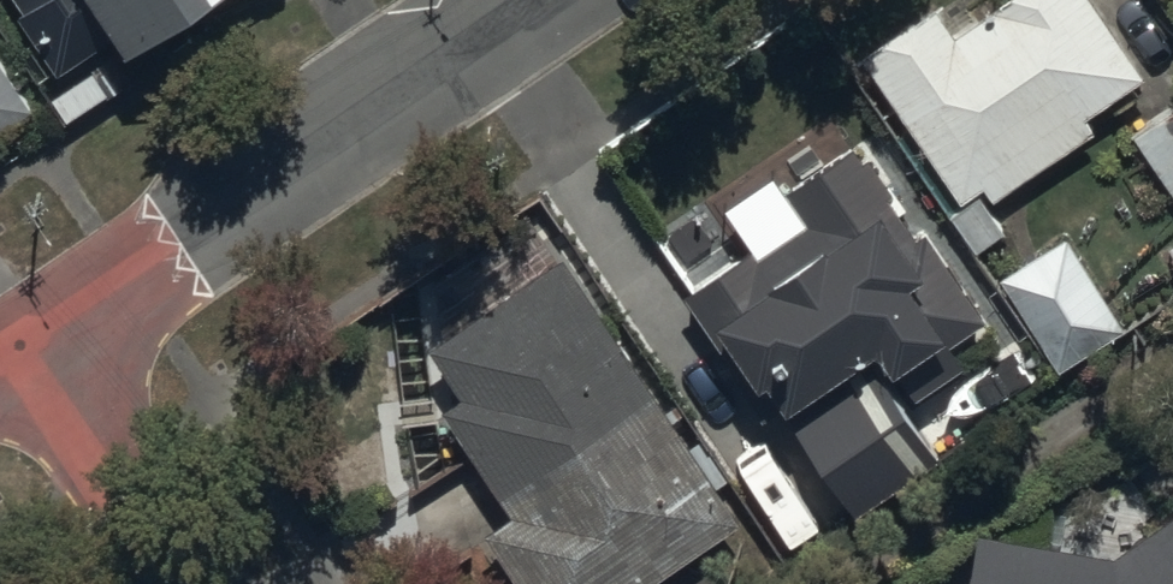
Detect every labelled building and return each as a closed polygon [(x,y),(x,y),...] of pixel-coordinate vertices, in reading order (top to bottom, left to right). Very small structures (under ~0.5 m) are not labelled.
[(76,90),(209,0),(15,0),(76,90)] [(881,84),(967,209),(1144,89),(1084,0),(1005,0),(881,84)] [(0,68),(0,145),(36,121),(0,68)] [(1134,133),(1172,195),(1172,108),(1134,133)] [(993,330),(870,146),(791,198),(812,230),(708,299),(858,524),(946,466),(898,393),(993,330)] [(1069,234),(1000,277),(1058,370),(1127,327),(1069,234)] [(571,270),(422,367),(529,529),(481,560),(497,583),(668,583),(745,533),(571,270)] [(976,542),(969,583),(1172,583),(1172,521),(1112,563),(976,542)]
